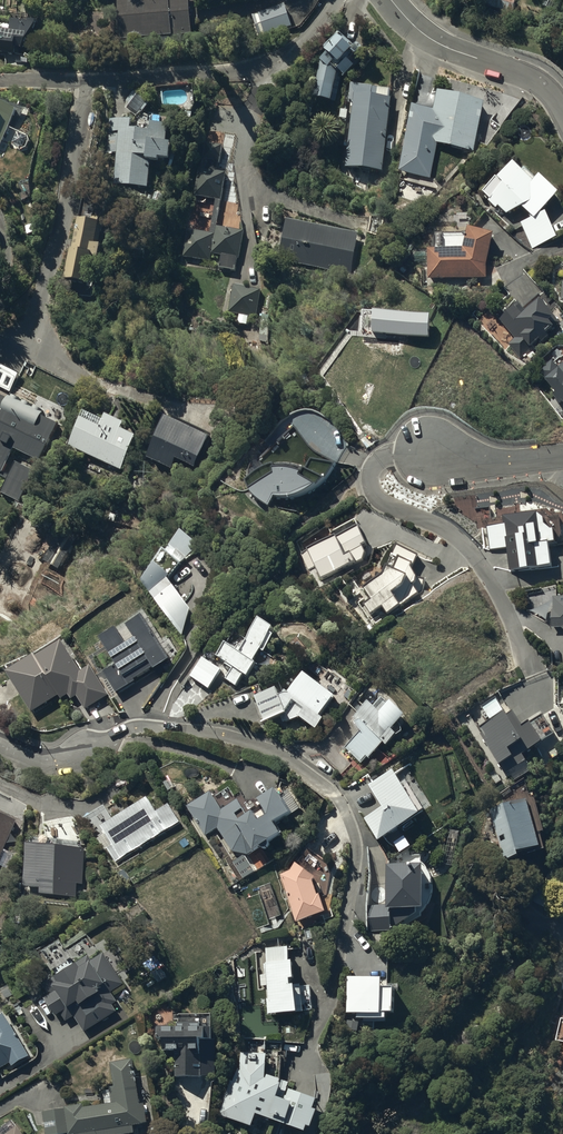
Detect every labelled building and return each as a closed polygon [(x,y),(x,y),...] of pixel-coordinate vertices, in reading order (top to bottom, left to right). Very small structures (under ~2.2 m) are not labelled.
[(192,32),(190,0),(117,0),(120,37),(192,32)] [(515,0),(485,0),(484,2),(512,11),(515,0)] [(261,35),(292,24),(284,2),(253,13),(261,35)] [(17,52),(18,44),(25,45),(39,16),(14,14),(13,25),(0,24),(0,50),(17,52)] [(323,94),(334,97),(342,75),(344,77),(354,67),(355,68),(365,57),(359,52),(364,45),(357,38),(353,43),(339,30),(326,44),(330,47),(321,57),(328,63),(319,65),(314,92),(323,94)] [(346,165),(383,169),(393,86),(352,81),(349,101),(354,101),(346,165)] [(475,153),(489,96),(462,90),(435,83),(431,103),(412,98),(394,172),(432,181),(441,145),(475,153)] [(0,108),(0,147),(16,117),(0,108)] [(115,182),(148,184),(150,157),(159,158),(160,155),(169,156),(171,121),(151,120),(150,129),(129,128),(129,119),(109,118),(107,149),(117,150),(115,182)] [(194,192),(222,198),(228,170),(218,168),(223,144),(205,140),(194,192)] [(532,249),(556,235),(545,209),(539,211),(557,190),(538,172),(536,175),(532,178),(518,165),(512,159),(497,175),(502,181),(492,192),(493,193),(489,199),(495,207),(497,204),(506,213),(522,203),(532,215),(521,221),(532,249)] [(360,226),(282,207),(271,249),(349,269),(360,226)] [(95,280),(103,239),(100,238),(103,219),(101,218),(102,214),(92,212),(92,215),(77,212),(64,274),(95,280)] [(183,253),(210,257),(211,249),(221,250),(220,264),(237,266),(243,219),(216,216),(214,229),(187,225),(183,253)] [(428,277),(486,275),(487,261),(494,230),(469,223),(464,246),(427,247),(428,277)] [(261,287),(234,282),(228,310),(255,316),(261,287)] [(519,299),(498,316),(515,337),(509,342),(518,353),(540,336),(543,339),(550,333),(548,331),(561,321),(541,296),(526,308),(519,299)] [(562,397),(562,361),(558,365),(553,358),(539,368),(546,379),(549,378),(557,389),(554,391),(559,399),(562,397)] [(19,500),(35,469),(10,457),(14,447),(41,459),(59,421),(44,414),(48,405),(8,386),(4,394),(0,392),(0,474),(8,478),(1,491),(19,500)] [(68,442),(122,466),(137,432),(123,425),(126,418),(107,410),(105,415),(85,406),(68,442)] [(148,453),(173,464),(178,454),(197,463),(211,433),(167,413),(148,453)] [(239,482),(268,502),(273,494),(300,494),(312,506),(328,477),(305,465),(304,467),(275,465),(275,461),(239,482)] [(506,576),(555,569),(552,546),(555,546),(553,531),(549,531),(544,525),(544,519),(537,514),(504,518),(505,527),(484,529),(488,556),(504,554),(506,576)] [(60,530),(44,559),(60,567),(75,539),(60,530)] [(310,552),(323,579),(357,562),(358,565),(364,562),(370,565),(375,553),(369,550),(359,530),(337,541),(336,539),(310,552)] [(198,546),(183,534),(144,585),(182,635),(192,612),(171,582),(198,546)] [(401,604),(422,589),(425,576),(419,575),(413,564),(419,551),(397,541),(383,569),(363,584),(372,596),(364,601),(372,612),(383,604),(388,611),(400,603),(401,604)] [(554,595),(555,610),(553,610),(553,626),(562,626),(562,595),(554,595)] [(226,677),(236,683),(244,671),(247,673),(256,658),(254,656),(260,646),(265,648),(275,631),(271,628),(274,622),(261,614),(247,637),(234,629),(228,639),(226,638),(217,653),(227,659),(225,662),(233,667),(226,677)] [(104,661),(123,693),(161,670),(156,661),(166,655),(151,630),(128,644),(129,646),(104,661)] [(32,708),(64,689),(69,697),(77,694),(85,707),(106,694),(86,663),(83,669),(63,634),(7,667),(32,708)] [(190,673),(209,686),(222,666),(203,654),(190,673)] [(277,683),(255,693),(265,717),(263,718),(263,719),(280,711),(285,721),(300,714),(316,727),(326,714),(323,711),(337,693),(336,692),(339,688),(328,680),(326,684),(303,667),(278,678),(283,690),(281,690),(277,683)] [(506,769),(526,757),(523,751),(556,732),(544,711),(531,718),(531,717),(523,721),(515,708),(511,710),(501,693),(483,704),(486,709),(485,710),(488,716),(490,715),(492,718),(482,724),(490,738),(488,739),(506,769)] [(361,728),(346,745),(362,759),(366,754),(368,756),(383,739),(386,742),(397,730),(392,726),(406,710),(391,697),(388,700),(383,695),(375,704),(368,698),(353,715),(356,718),(353,721),(361,728)] [(377,837),(426,805),(407,776),(402,779),(393,766),(370,781),(385,803),(364,817),(377,837)] [(211,796),(187,811),(204,841),(217,833),(232,855),(248,858),(260,849),(261,849),(261,850),(262,850),(263,850),(264,850),(265,850),(266,849),(267,849),(267,848),(268,848),(268,847),(269,846),(269,845),(269,844),(269,843),(268,842),(280,835),(274,825),(290,816),(291,818),(299,813),(289,796),(280,801),(275,792),(258,802),(258,804),(244,804),(240,797),(234,801),(229,793),(215,802),(211,796)] [(530,792),(490,808),(505,858),(522,849),(520,846),(542,843),(538,831),(545,828),(534,794),(532,795),(530,792)] [(116,864),(180,824),(169,807),(156,814),(147,799),(101,828),(107,836),(101,840),(116,864)] [(17,819),(0,811),(0,864),(7,867),(13,853),(3,848),(17,819)] [(28,841),(24,883),(41,885),(40,891),(75,895),(77,882),(84,883),(88,846),(84,845),(84,842),(32,837),(31,841),(28,841)] [(297,919),(325,907),(321,895),(326,895),(330,869),(322,866),(326,861),(308,847),(299,860),(297,859),(292,867),(281,873),(297,919)] [(367,929),(390,929),(416,912),(416,904),(423,904),(423,861),(386,861),(387,903),(366,904),(367,929)] [(269,1013),(312,1008),(310,984),(302,985),(302,981),(296,982),(295,979),(292,980),(291,974),(295,973),(294,956),(290,956),(289,945),(266,947),(268,961),(264,962),(265,973),(260,974),(261,984),(268,983),(269,996),(267,996),(269,1013)] [(84,1031),(116,1009),(112,1003),(118,999),(112,990),(124,982),(103,952),(92,960),(88,954),(75,962),(71,956),(53,967),(57,973),(43,983),(50,993),(45,997),(57,1014),(61,1011),(66,1020),(74,1015),(84,1031)] [(362,1020),(387,1020),(387,1008),(394,1008),(394,983),(388,983),(388,979),(382,979),(382,974),(348,974),(348,1011),(357,1011),(357,1016),(362,1016),(362,1020)] [(10,1061),(13,1065),(30,1054),(4,1011),(0,1014),(0,1067),(10,1061)] [(217,1072),(217,1037),(212,1037),(212,1012),(178,1012),(178,1023),(164,1023),(164,1025),(159,1025),(159,1035),(165,1035),(165,1049),(176,1049),(176,1075),(201,1075),(201,1072),(217,1072)] [(218,1114),(253,1123),(256,1111),(306,1128),(309,1120),(312,1121),(317,1107),(314,1105),(317,1096),(290,1086),(288,1093),(285,1092),(289,1081),(281,1078),(281,1076),(267,1073),(267,1051),(241,1051),(239,1068),(237,1068),(233,1081),(230,1079),(218,1114)] [(118,1133),(134,1131),(133,1124),(147,1122),(145,1102),(139,1103),(134,1058),(112,1061),(118,1101),(83,1106),(83,1103),(66,1105),(66,1108),(44,1110),(47,1133),(61,1133),(78,1132),(78,1133),(118,1133)] [(13,1118),(0,1128),(0,1133),(25,1133),(13,1118)]
